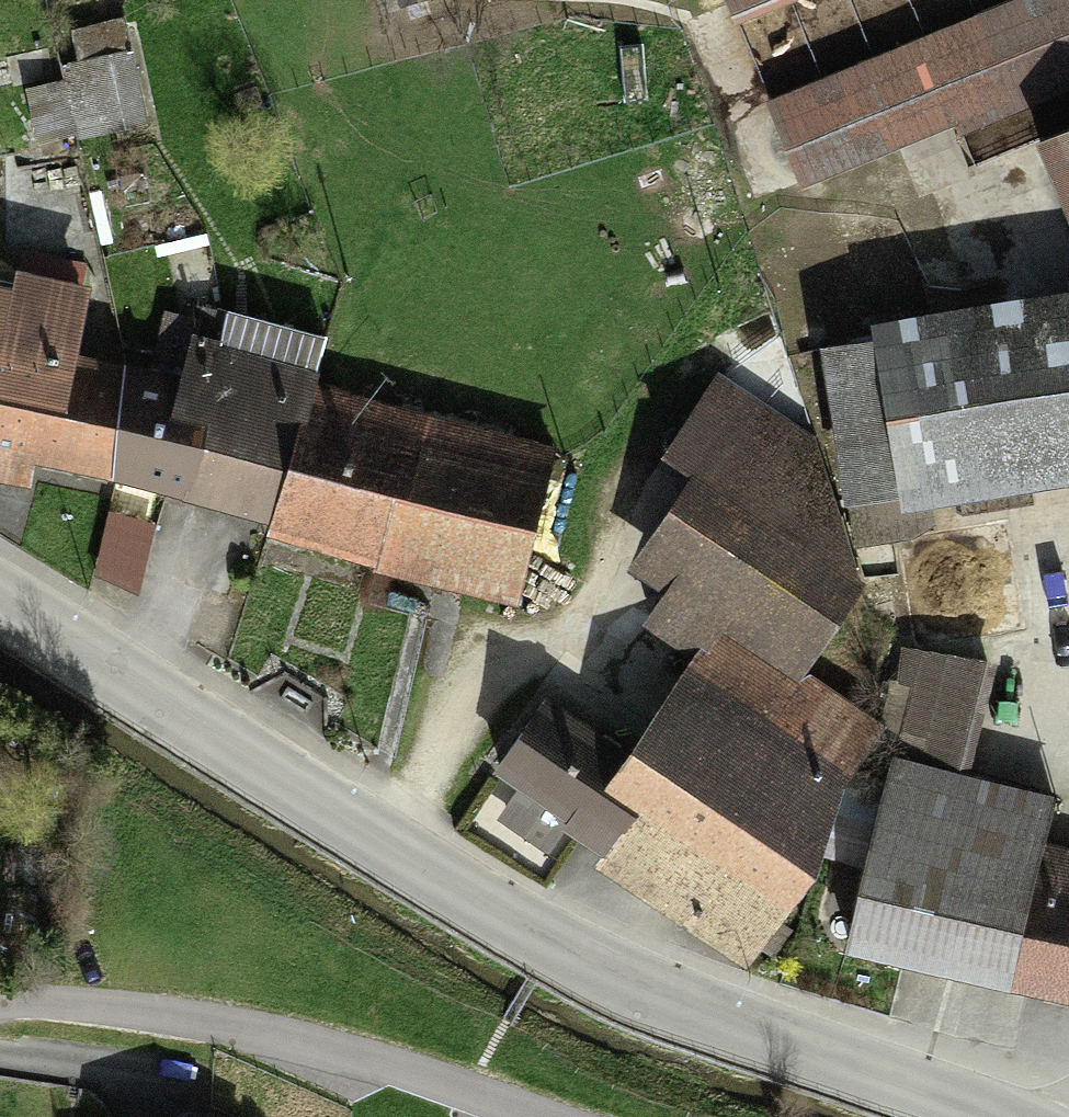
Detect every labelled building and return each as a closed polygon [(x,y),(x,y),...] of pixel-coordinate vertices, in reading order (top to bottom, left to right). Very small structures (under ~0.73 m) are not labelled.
[(382,15),(427,0),(377,0),(382,15)] [(734,30),(809,0),(722,0),(734,30)] [(761,111),(802,210),(1068,102),(1068,0),(1036,0),(761,111)] [(125,34),(73,41),(78,85),(85,140),(138,133),(125,34)] [(85,140),(78,85),(20,93),(27,147),(85,140)] [(1030,163),(1068,258),(1068,146),(1030,163)] [(14,487),(18,465),(96,477),(113,378),(66,368),(76,297),(6,284),(0,311),(0,485),(14,487)] [(867,339),(869,357),(893,518),(1068,493),(1068,310),(867,339)] [(229,327),(217,372),(304,396),(317,352),(229,327)] [(893,518),(869,357),(816,364),(840,525),(893,518)] [(264,539),(304,396),(217,372),(186,363),(179,390),(150,494),(146,507),(264,539)] [(113,378),(96,477),(150,494),(179,390),(113,378)] [(304,396),(264,539),(513,608),(553,464),(304,396)] [(719,642),(788,689),(849,601),(688,489),(626,578),(663,603),(635,644),(691,682),(719,642)] [(625,776),(578,844),(736,953),(877,751),(788,689),(719,642),(691,682),(625,776)] [(887,771),(954,786),(979,672),(901,655),(882,742),(893,745),(887,771)] [(578,844),(625,776),(541,718),(494,786),(578,844)] [(887,771),(847,955),(1000,989),(1023,885),(1041,805),(954,786),(887,771)] [(1023,885),(1000,989),(1068,1004),(1068,895),(1023,885)]
